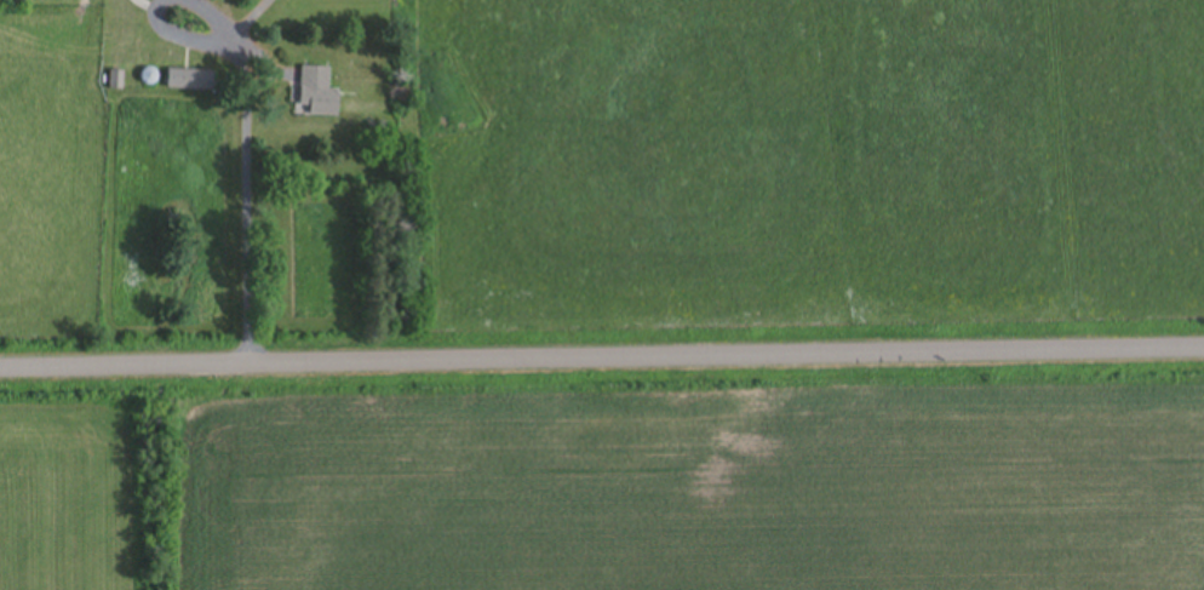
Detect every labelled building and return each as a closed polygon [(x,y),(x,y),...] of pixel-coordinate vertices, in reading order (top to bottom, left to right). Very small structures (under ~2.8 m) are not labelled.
[(339,89),(329,89),(330,67),(302,66),(301,116),(339,116),(339,89)] [(169,70),(169,90),(214,90),(214,70),(169,70)] [(121,89),(122,74),(111,74),(111,88),(121,89)]
